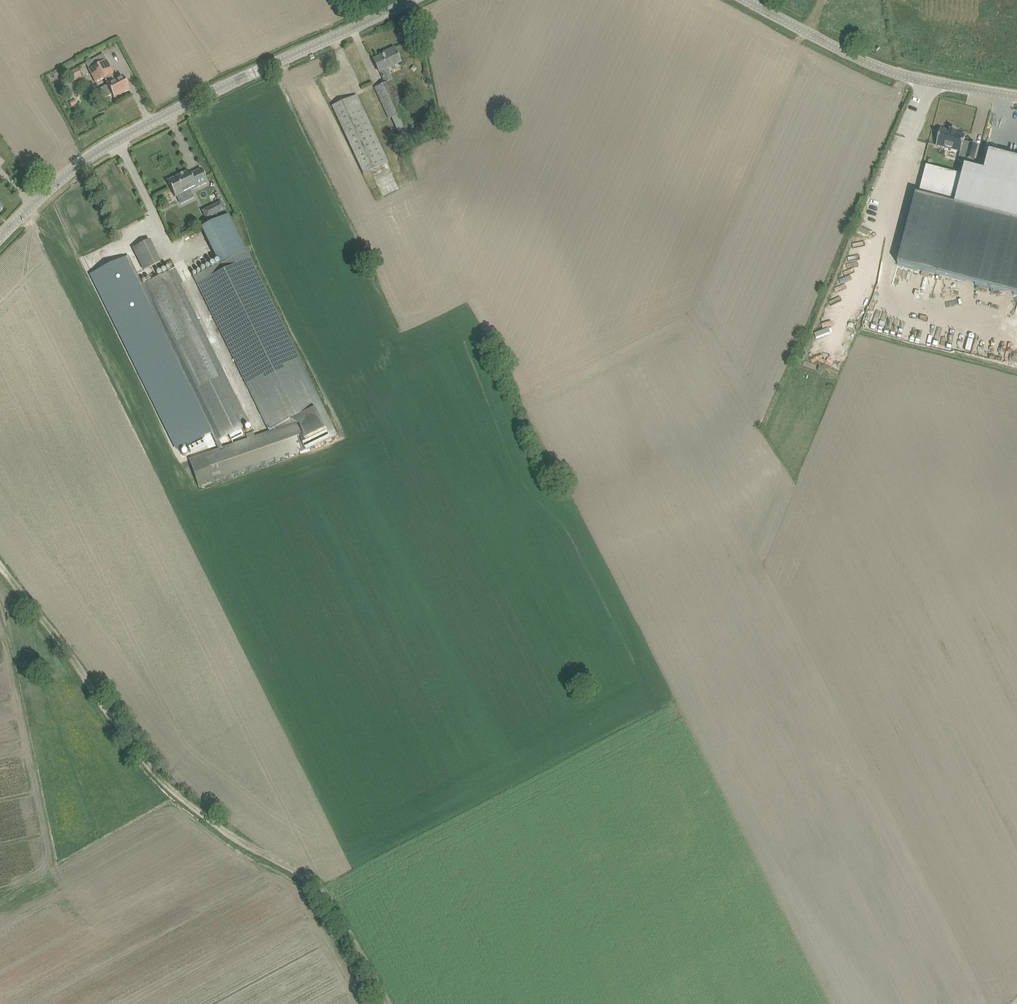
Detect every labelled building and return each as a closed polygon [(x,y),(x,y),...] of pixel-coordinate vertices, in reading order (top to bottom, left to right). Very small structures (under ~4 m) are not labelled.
[(385,54),(373,60),(379,72),(380,71),(383,77),(389,74),(386,68),(401,62),(399,57),(394,48),(384,52),(385,54)] [(93,66),(107,59),(105,54),(90,60),(93,66)] [(106,60),(89,69),(96,82),(104,78),(108,84),(107,84),(107,85),(99,90),(102,94),(103,95),(105,96),(107,96),(109,96),(112,94),(114,98),(129,90),(125,81),(122,76),(115,80),(112,74),(113,73),(106,60)] [(68,71),(73,81),(82,76),(78,67),(68,71)] [(385,82),(375,87),(379,96),(389,118),(392,117),(402,139),(416,133),(391,80),(385,82)] [(332,106),(336,116),(363,174),(387,163),(357,95),(332,106)] [(962,160),(962,161),(970,164),(976,148),(969,145),(968,145),(963,143),(965,137),(957,134),(957,132),(951,129),(950,131),(942,127),(935,143),(958,153),(956,158),(962,160)] [(918,195),(1016,221),(1016,158),(989,151),(984,170),(964,165),(962,175),(926,166),(918,195)] [(177,196),(181,204),(194,198),(190,189),(194,188),(194,189),(197,188),(196,187),(208,182),(201,169),(190,174),(188,171),(167,181),(175,197),(177,196)] [(897,264),(936,274),(1016,295),(1016,221),(918,195),(915,194),(897,264)] [(203,208),(207,218),(227,209),(224,200),(203,208)] [(215,221),(228,215),(226,211),(213,216),(215,221)] [(149,240),(133,248),(144,270),(160,262),(149,240)] [(246,251),(194,276),(270,430),(189,458),(199,486),(307,449),(336,433),(246,251)] [(129,255),(92,273),(182,458),(208,446),(203,437),(210,433),(217,448),(222,447),(218,439),(217,439),(198,400),(193,389),(188,378),(187,376),(168,337),(157,315),(152,306),(142,284),(143,284),(129,255)] [(142,284),(152,306),(187,376),(188,378),(193,389),(198,400),(217,439),(218,439),(248,424),(224,374),(179,283),(182,282),(176,268),(142,284)]
